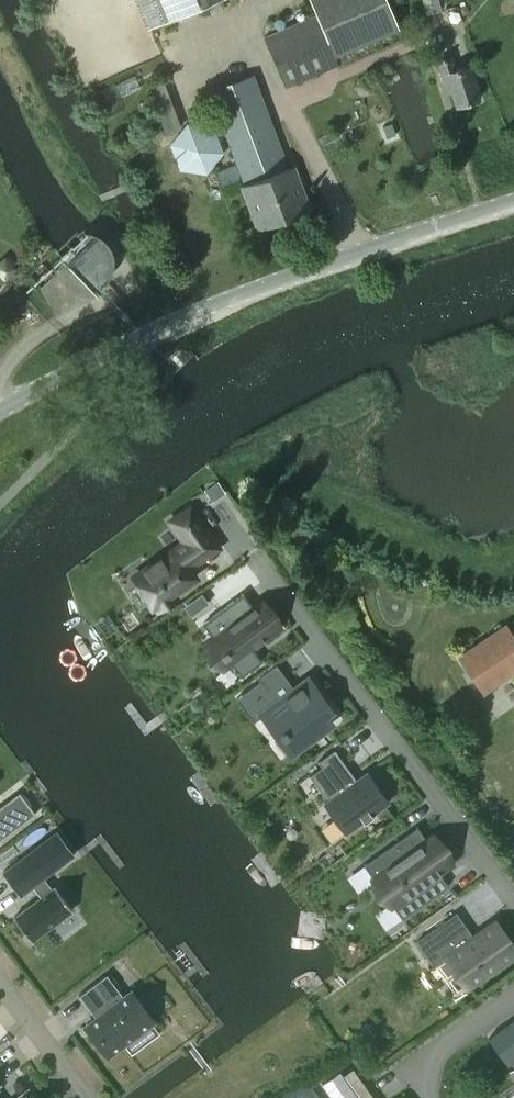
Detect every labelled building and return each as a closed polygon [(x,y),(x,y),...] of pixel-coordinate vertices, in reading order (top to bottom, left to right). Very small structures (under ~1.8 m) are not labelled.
[(150,26),(212,0),(139,0),(150,26)] [(426,13),(440,10),(437,0),(423,0),(426,13)] [(315,14),(264,36),(286,86),(337,64),(334,56),(315,14)] [(478,98),(468,65),(447,72),(443,60),(437,62),(446,92),(451,90),(456,105),(478,98)] [(294,166),(288,169),(253,75),(209,92),(244,185),(241,186),(257,228),(310,208),(294,166)] [(212,128),(186,124),(170,143),(180,169),(205,173),(222,153),(212,128)] [(98,295),(101,286),(103,284),(105,282),(107,280),(109,278),(110,275),(111,273),(112,270),(113,268),(113,265),(114,263),(114,260),(113,257),(113,255),(112,252),(111,249),(110,247),(109,245),(107,242),(105,240),(103,239),(101,237),(99,235),(97,234),(94,233),(92,232),(89,231),(87,231),(88,230),(85,229),(84,231),(84,232),(97,236),(67,265),(97,296),(98,295)] [(217,544),(190,506),(170,521),(184,540),(133,577),(153,605),(155,603),(158,607),(174,595),(171,591),(192,576),(186,567),(217,544)] [(253,606),(242,593),(202,623),(241,676),(261,660),(248,642),(273,624),(257,603),(253,606)] [(460,656),(486,693),(513,673),(513,639),(504,625),(460,656)] [(251,687),(242,694),(248,703),(257,696),(264,705),(259,710),(279,738),(278,739),(277,740),(289,755),(334,721),(330,716),(334,713),(311,682),(308,684),(305,679),(302,681),(293,688),(283,675),(276,680),(267,687),(261,679),(251,687)] [(334,749),(317,761),(321,766),(308,775),(322,794),(324,793),(328,798),(322,802),(345,834),(390,802),(367,770),(355,778),(334,749)] [(0,806),(0,841),(36,813),(19,791),(0,806)] [(433,832),(425,837),(417,826),(415,828),(365,863),(373,875),(368,878),(390,909),(394,907),(402,918),(448,885),(440,874),(455,864),(433,832)] [(55,829),(1,870),(20,895),(33,885),(43,877),(74,854),(55,829)] [(53,886),(51,887),(43,877),(33,885),(40,895),(14,916),(32,940),(72,910),(53,886)] [(415,941),(433,967),(444,959),(467,991),(513,957),(513,944),(495,917),(471,934),(455,912),(415,941)] [(130,989),(122,995),(106,974),(79,995),(95,1016),(84,1024),(107,1055),(153,1020),(130,989)] [(487,1037),(507,1064),(513,1059),(513,1018),(487,1037)] [(362,1097),(377,1097),(347,1060),(337,1067),(362,1097)] [(306,1081),(305,1081),(281,1097),(319,1097),(306,1081)] [(28,1090),(17,1097),(35,1097),(28,1090)]
